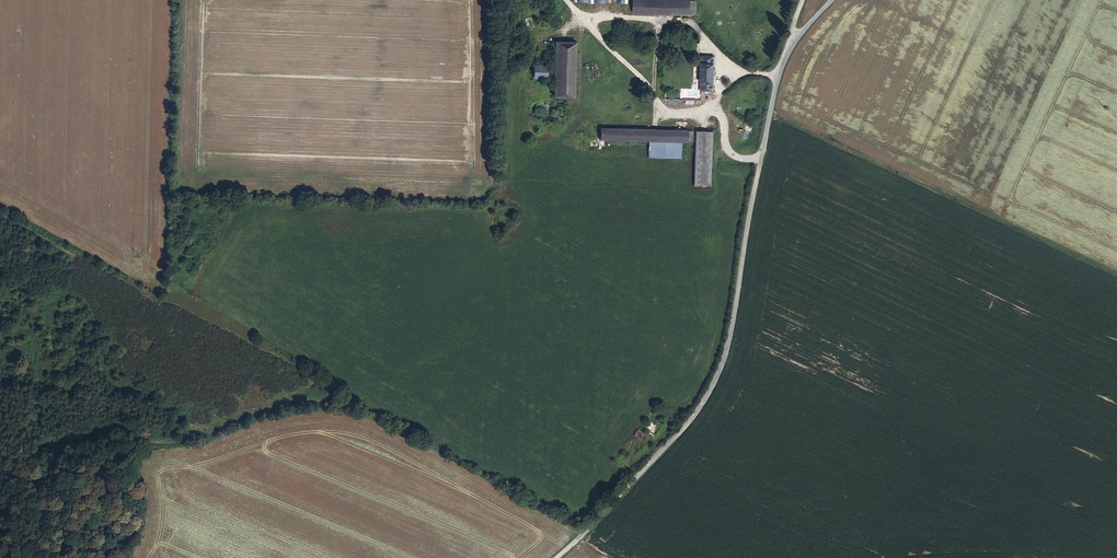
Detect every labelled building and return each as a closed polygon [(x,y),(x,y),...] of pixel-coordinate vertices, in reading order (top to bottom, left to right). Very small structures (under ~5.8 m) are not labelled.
[(596,13),(698,15),(698,0),(684,0),(596,0),(596,13)] [(558,66),(551,66),(534,65),(534,78),(558,79),(558,95),(579,96),(580,40),(559,39),(558,66)] [(706,55),(705,88),(716,88),(717,55),(706,55)] [(676,141),(676,129),(596,127),(596,139),(662,141),(671,141),(676,141)] [(690,130),(676,129),(676,141),(690,141),(690,130)] [(1074,403),(1064,405),(1065,411),(1076,408),(1074,403)] [(654,438),(663,426),(653,418),(644,430),(654,438)]
